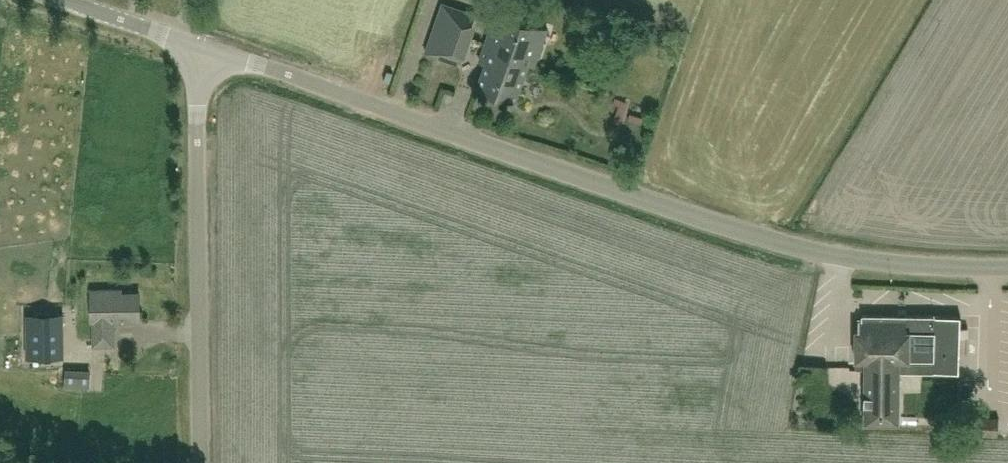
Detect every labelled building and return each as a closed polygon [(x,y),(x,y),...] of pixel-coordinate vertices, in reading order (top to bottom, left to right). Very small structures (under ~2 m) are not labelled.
[(443,2),(439,13),(426,52),(458,63),(476,14),(443,2)] [(528,61),(528,62),(534,65),(547,28),(496,10),(485,44),(503,50),(500,59),(509,62),(511,56),(528,61)] [(515,98),(528,62),(528,61),(511,56),(509,62),(500,59),(503,50),(485,44),(482,52),(488,55),(477,85),(515,98)] [(113,319),(139,319),(139,292),(113,293),(113,288),(91,289),(92,320),(93,320),(94,344),(114,344),(113,319)] [(27,313),(27,356),(63,355),(63,312),(27,313)] [(899,420),(899,379),(899,371),(898,371),(899,315),(862,314),(862,319),(860,319),(860,318),(859,318),(859,319),(858,319),(858,320),(859,320),(859,328),(858,328),(858,327),(856,327),(856,328),(855,330),(856,330),(856,356),(855,356),(855,358),(856,358),(858,359),(858,358),(866,358),(865,367),(864,421),(865,421),(865,422),(899,422),(899,420)] [(961,316),(899,315),(898,371),(899,371),(960,372),(961,316)] [(96,387),(96,375),(73,374),(73,387),(96,387)]
